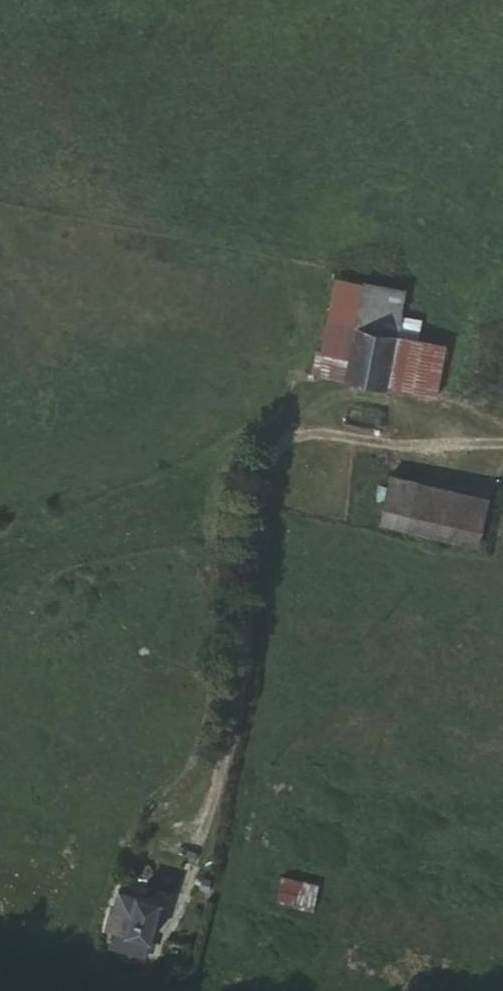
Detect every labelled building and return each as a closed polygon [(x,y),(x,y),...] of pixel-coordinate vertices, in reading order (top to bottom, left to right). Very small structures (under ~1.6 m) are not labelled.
[(355,334),(361,292),(329,288),(320,361),(337,364),(352,367),(357,334),(355,334)] [(357,334),(391,340),(396,297),(361,292),(355,334),(357,334)] [(416,370),(419,355),(419,344),(391,340),(357,334),(352,367),(337,364),(332,386),(386,394),(390,367),(416,370)] [(413,394),(439,398),(443,359),(419,355),(416,370),(413,394)] [(308,382),(332,386),(337,364),(320,361),(312,359),(308,382)] [(461,401),(466,362),(443,359),(439,398),(461,401)] [(412,397),(413,394),(416,370),(390,367),(386,394),(412,397)] [(366,506),(445,530),(461,482),(383,458),(366,506)] [(277,898),(295,902),(298,891),(281,886),(277,898)] [(132,915),(125,936),(147,942),(158,904),(121,894),(117,911),(132,915)] [(114,933),(125,936),(132,915),(117,911),(114,920),(118,921),(114,933)]
